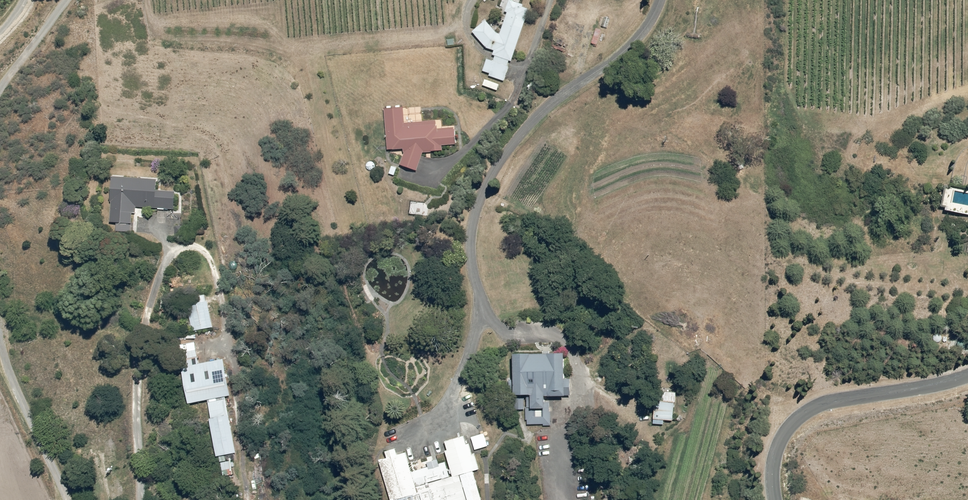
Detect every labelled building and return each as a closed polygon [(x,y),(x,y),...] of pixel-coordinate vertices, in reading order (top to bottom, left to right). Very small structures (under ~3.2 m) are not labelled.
[(471,32),(493,56),(492,60),(486,58),(481,71),(488,73),(487,77),(503,82),(528,7),(508,0),(507,0),(503,11),(505,12),(498,32),(483,18),(471,32)] [(610,17),(605,15),(601,25),(606,28),(610,17)] [(601,30),(595,28),(590,43),(596,45),(601,30)] [(422,106),(384,108),(385,150),(402,149),(402,153),(398,163),(415,169),(423,150),(441,150),(441,143),(453,143),(453,126),(442,126),(442,119),(422,119),(422,106)] [(174,177),(110,176),(107,176),(107,222),(132,222),(132,206),(174,206),(174,177)] [(211,325),(206,298),(185,302),(190,329),(211,325)] [(510,349),(510,392),(515,392),(515,409),(524,409),(524,420),(525,420),(525,423),(542,423),(542,425),(549,425),(549,396),(570,396),(570,378),(563,378),(563,349),(510,349)] [(175,357),(183,403),(204,400),(213,455),(234,451),(224,394),(228,393),(222,358),(198,362),(197,353),(175,357)] [(675,390),(652,390),(651,424),(663,424),(663,419),(674,419),(675,390)] [(378,459),(389,499),(395,499),(483,499),(475,470),(479,468),(474,451),(489,447),(485,431),(465,436),(464,432),(440,439),(446,460),(438,462),(436,456),(425,459),(426,464),(412,468),(407,451),(396,454),(394,446),(384,448),(386,457),(378,459)] [(230,459),(218,461),(220,475),(232,474),(230,459)]
